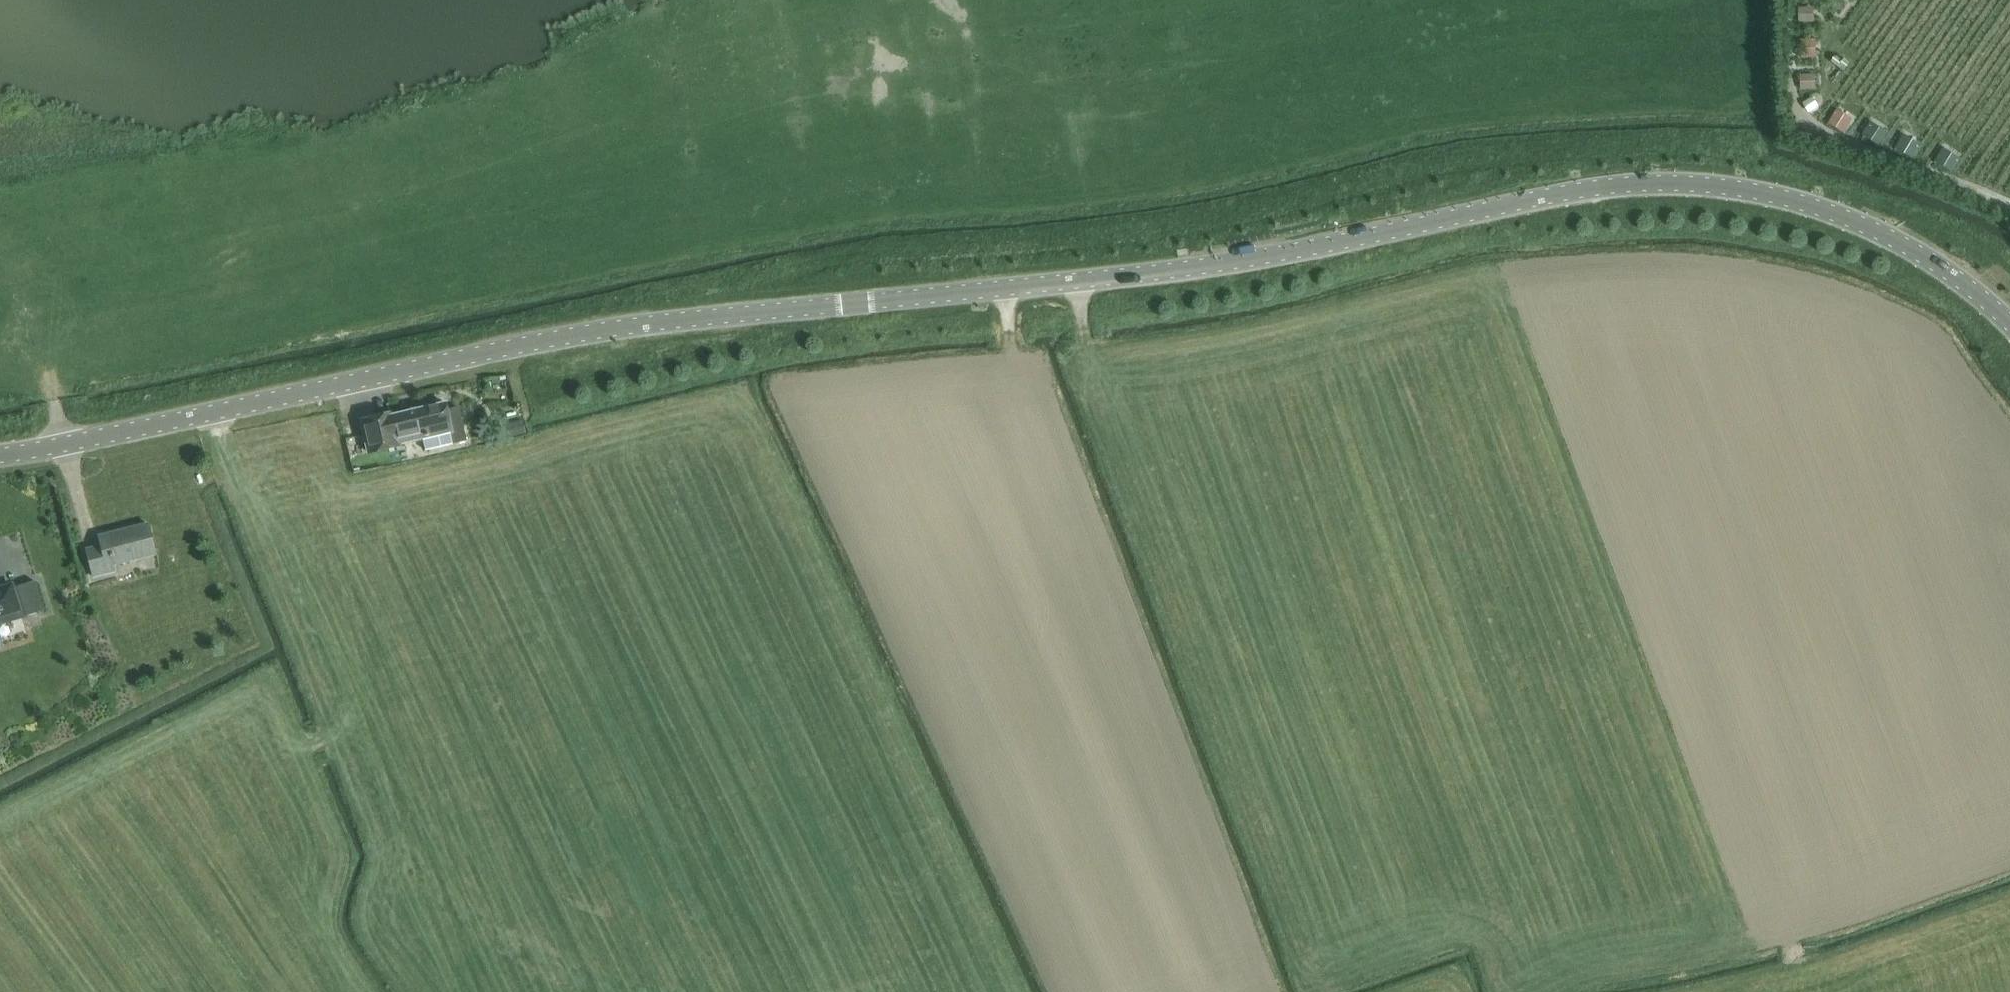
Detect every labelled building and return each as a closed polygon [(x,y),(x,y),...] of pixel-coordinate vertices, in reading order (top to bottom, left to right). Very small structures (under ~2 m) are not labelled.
[(1811,10),(1800,10),(1800,21),(1811,21),(1811,10)] [(1801,42),(1801,57),(1813,57),(1813,42),(1801,42)] [(1802,77),(1802,88),(1813,88),(1813,77),(1802,77)] [(1836,115),(1831,124),(1844,132),(1849,122),(1836,115)] [(1872,127),(1866,137),(1879,145),(1885,135),(1872,127)] [(1905,139),(1898,149),(1911,157),(1917,148),(1905,139)] [(1944,153),(1938,162),(1951,171),(1957,161),(1944,153)] [(423,439),(425,450),(455,443),(445,404),(393,416),(393,414),(362,421),(369,453),(401,446),(401,444),(423,439)] [(526,433),(521,419),(506,424),(510,438),(526,433)] [(113,566),(156,555),(148,524),(99,536),(102,546),(87,550),(94,578),(115,573),(113,566)] [(35,580),(13,587),(20,610),(22,617),(44,610),(35,580)] [(20,610),(13,587),(12,585),(0,589),(0,616),(20,610)]
